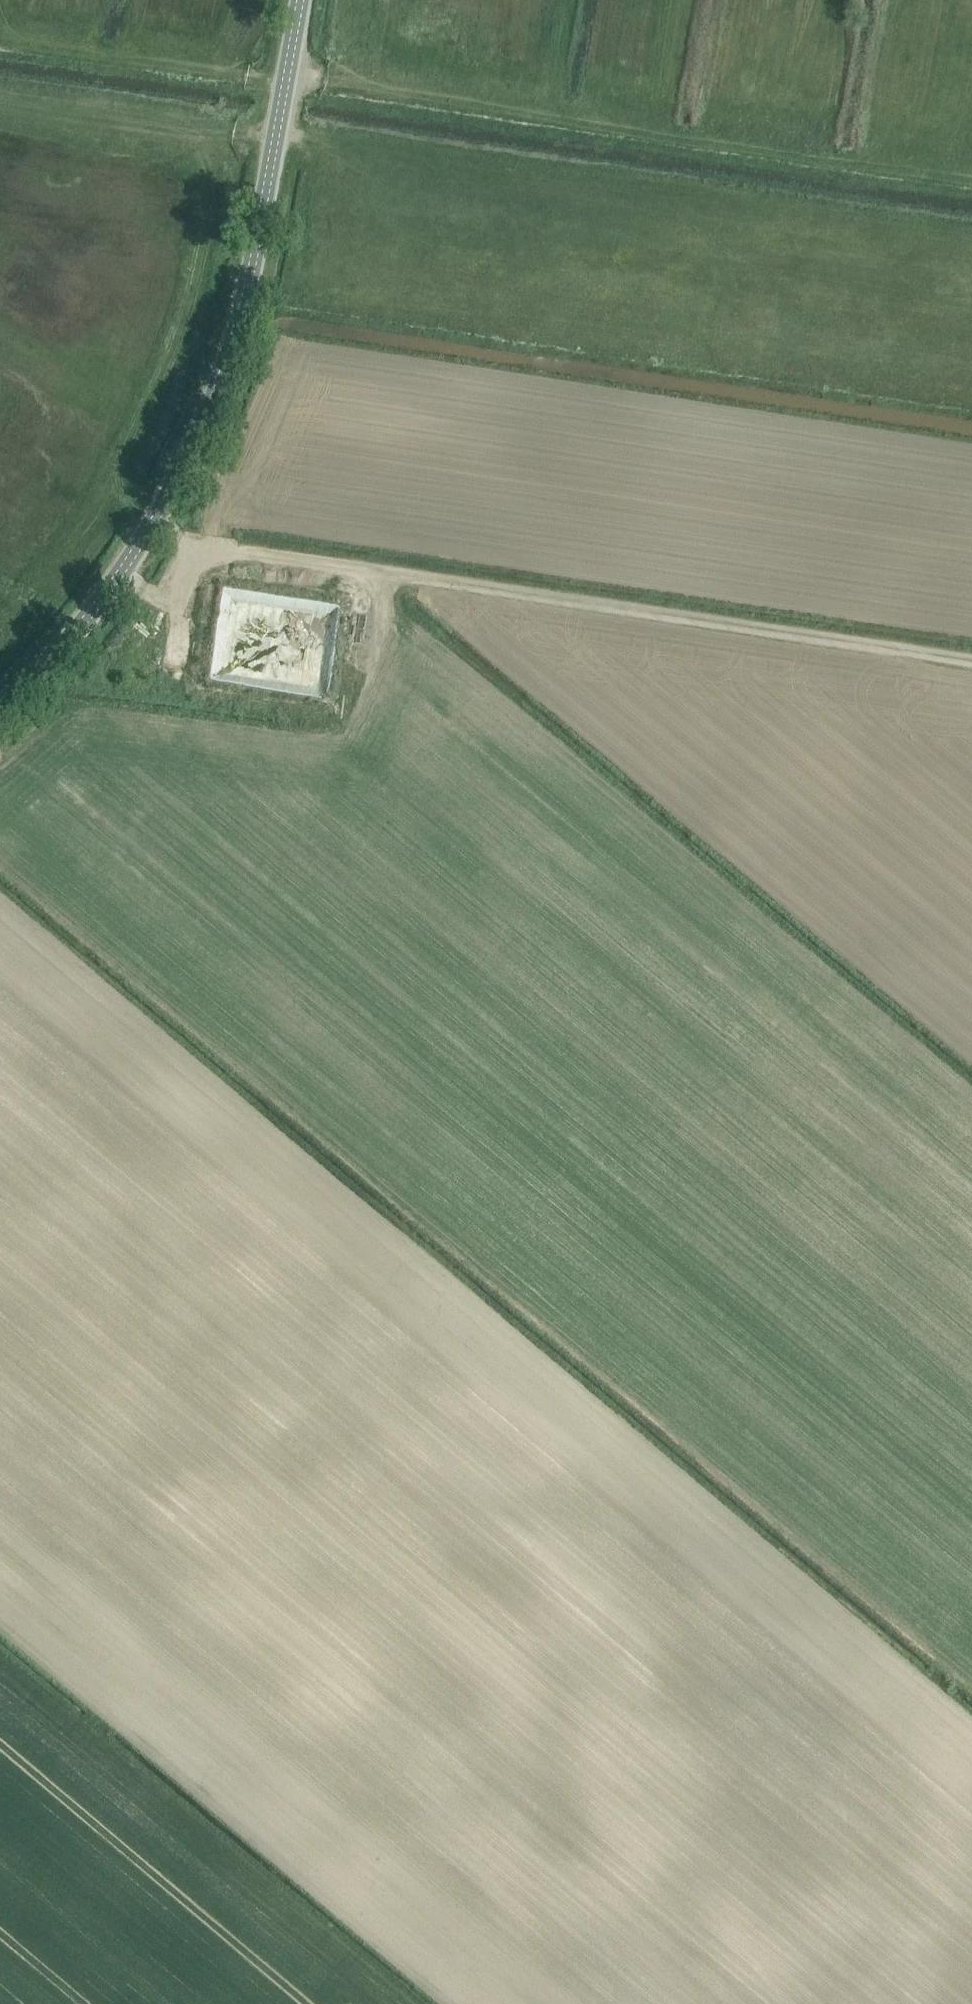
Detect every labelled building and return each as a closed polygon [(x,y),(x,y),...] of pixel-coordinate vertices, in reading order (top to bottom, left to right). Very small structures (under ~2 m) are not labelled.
[(259,605),(325,611),(323,625),(339,626),(341,601),(244,593),(244,596),(260,598),(259,605)]
